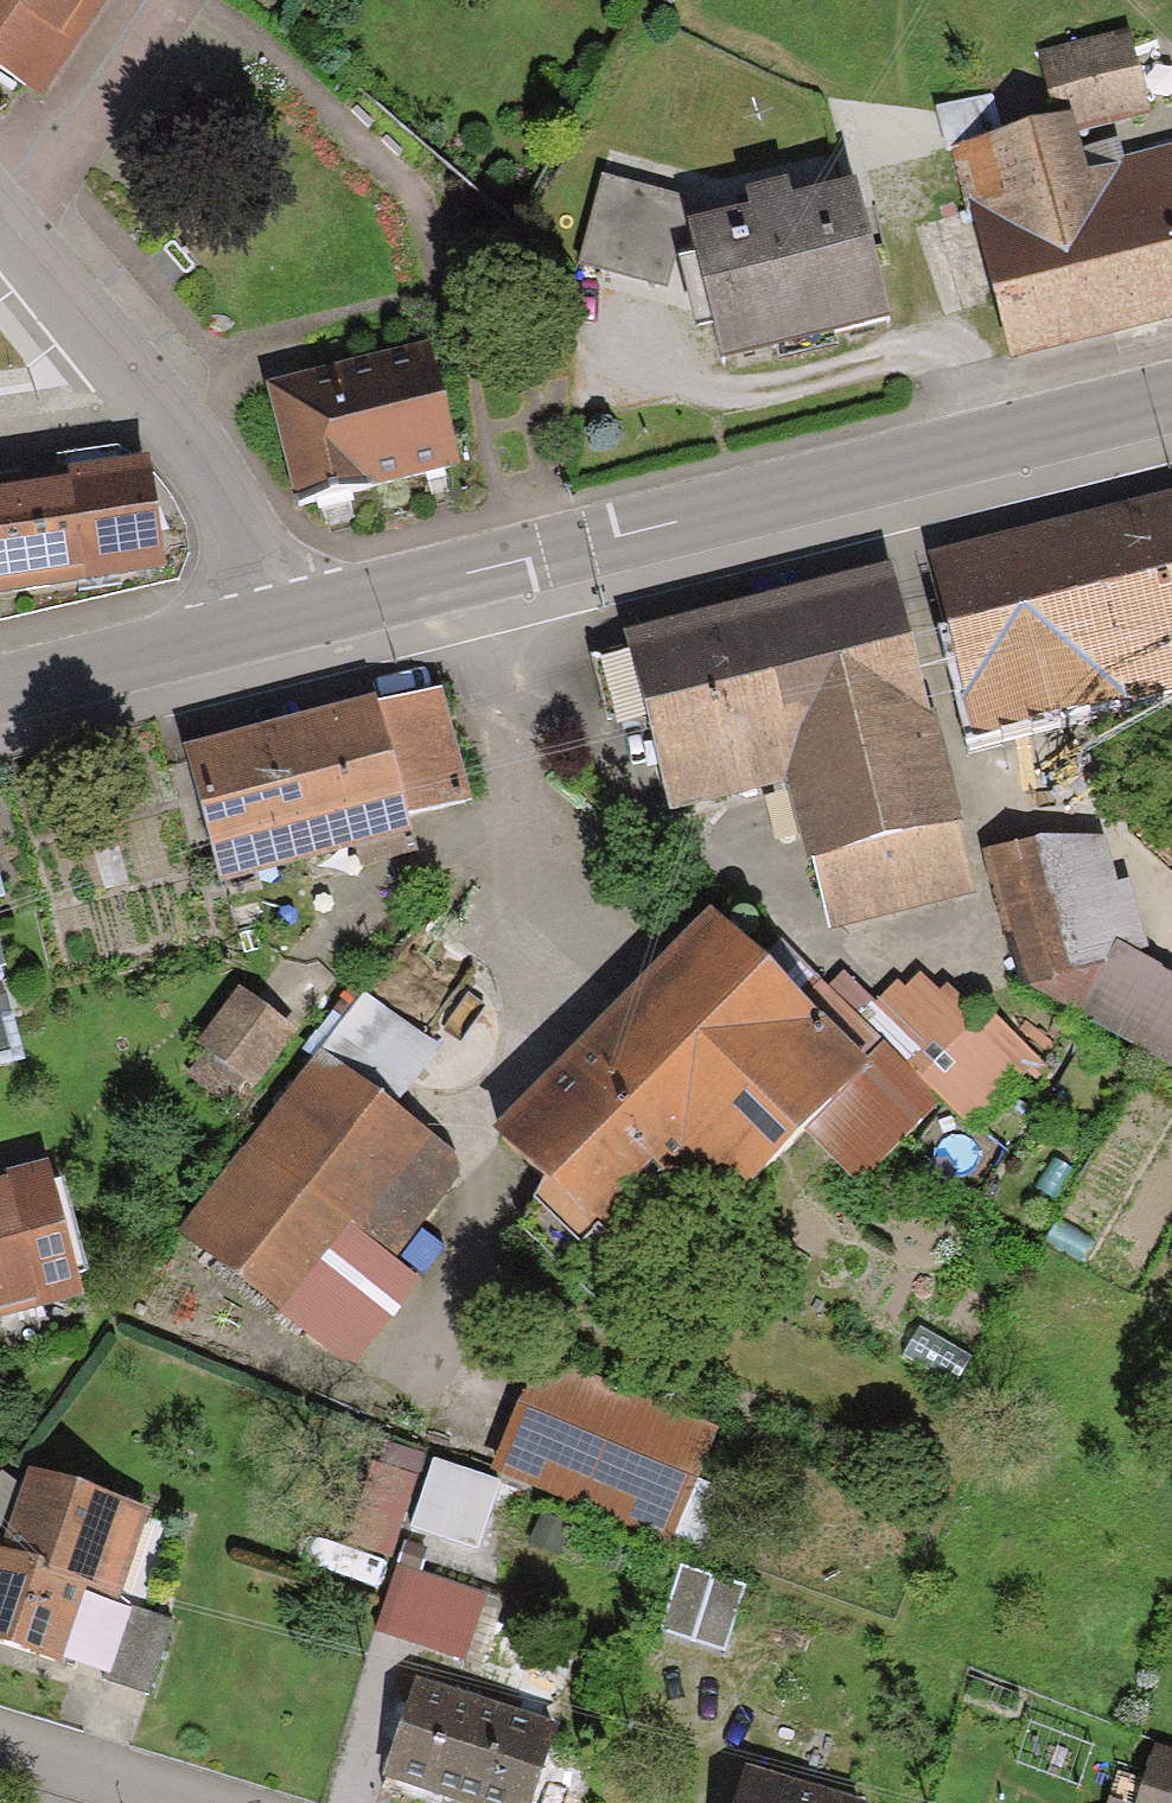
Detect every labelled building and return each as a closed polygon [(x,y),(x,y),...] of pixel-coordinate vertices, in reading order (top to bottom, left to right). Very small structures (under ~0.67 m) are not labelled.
[(17,67),(65,0),(0,0),(0,54),(17,67)] [(1047,105),(1050,113),(1138,92),(1120,22),(1032,44),(1047,105)] [(951,130),(996,118),(987,82),(925,98),(934,134),(951,130)] [(996,118),(951,130),(966,188),(1062,164),(1050,113),(1047,105),(996,118)] [(1171,185),(1171,138),(1161,141),(1171,185)] [(1161,141),(1062,164),(966,188),(1000,334),(1171,293),(1171,185),(1161,141)] [(667,180),(589,160),(567,244),(645,264),(667,180)] [(742,203),(683,216),(711,344),(884,306),(855,173),(789,187),(785,167),(736,178),(742,203)] [(426,342),(259,376),(285,507),(452,474),(426,342)] [(168,564),(150,451),(66,464),(67,474),(0,484),(0,590),(168,564)] [(1116,684),(1171,669),(1171,503),(1074,524),(1116,684)] [(1116,684),(1074,524),(930,556),(959,695),(978,721),(1116,684)] [(790,779),(938,746),(897,558),(749,590),(787,767),(790,779)] [(630,630),(644,695),(666,794),(787,767),(749,590),(627,616),(630,630)] [(644,695),(630,630),(584,640),(598,706),(644,695)] [(290,708),(314,823),(349,816),(356,852),(410,841),(402,799),(460,788),(438,679),(290,708)] [(314,823),(290,708),(186,729),(209,844),(314,823)] [(938,746),(790,779),(814,889),(962,857),(938,746)] [(1075,954),(1039,822),(984,836),(1013,967),(1075,954)] [(1039,822),(1075,954),(1127,943),(1089,829),(1039,822)] [(937,1086),(853,1002),(818,968),(792,993),(706,908),(581,1032),(687,1134),(671,1150),(718,1196),(801,1113),(856,1167),(937,1086)] [(1013,967),(1171,1056),(1171,967),(1127,943),(1075,954),(1013,967)] [(853,1002),(937,1086),(959,1108),(1020,1047),(939,968),(924,983),(906,965),(895,977),(886,968),(853,1002)] [(281,1014),(242,980),(209,1017),(247,1051),(281,1014)] [(432,1034),(353,987),(315,1035),(392,1099),(432,1034)] [(11,1043),(0,1000),(0,1046),(11,1043)] [(549,1178),(598,1225),(671,1150),(687,1134),(581,1032),(493,1123),(549,1178)] [(392,1099),(315,1035),(236,1129),(257,1147),(191,1225),(274,1294),(344,1212),(380,1242),(442,1168),(401,1133),(414,1117),(392,1099)] [(0,1171),(0,1288),(67,1271),(40,1161),(0,1171)] [(598,1225),(549,1178),(514,1214),(573,1271),(609,1235),(598,1225)] [(698,1416),(534,1347),(488,1455),(651,1525),(698,1416)] [(404,1450),(359,1433),(325,1522),(370,1539),(404,1450)] [(499,1477),(432,1454),(406,1529),(473,1553),(499,1477)] [(0,1532),(0,1632),(46,1651),(77,1574),(104,1586),(140,1499),(32,1455),(24,1475),(0,1532)] [(24,1475),(0,1465),(0,1532),(24,1475)] [(741,1573),(674,1550),(652,1616),(719,1638),(741,1573)] [(486,1586),(392,1551),(366,1619),(507,1671),(520,1635),(474,1617),(486,1586)] [(165,1602),(124,1588),(101,1654),(142,1668),(165,1602)] [(548,1720),(408,1673),(381,1754),(520,1801),(548,1720)] [(1146,1740),(1127,1802),(1171,1802),(1171,1748),(1146,1740)] [(736,1762),(724,1802),(854,1802),(855,1798),(736,1762)]
